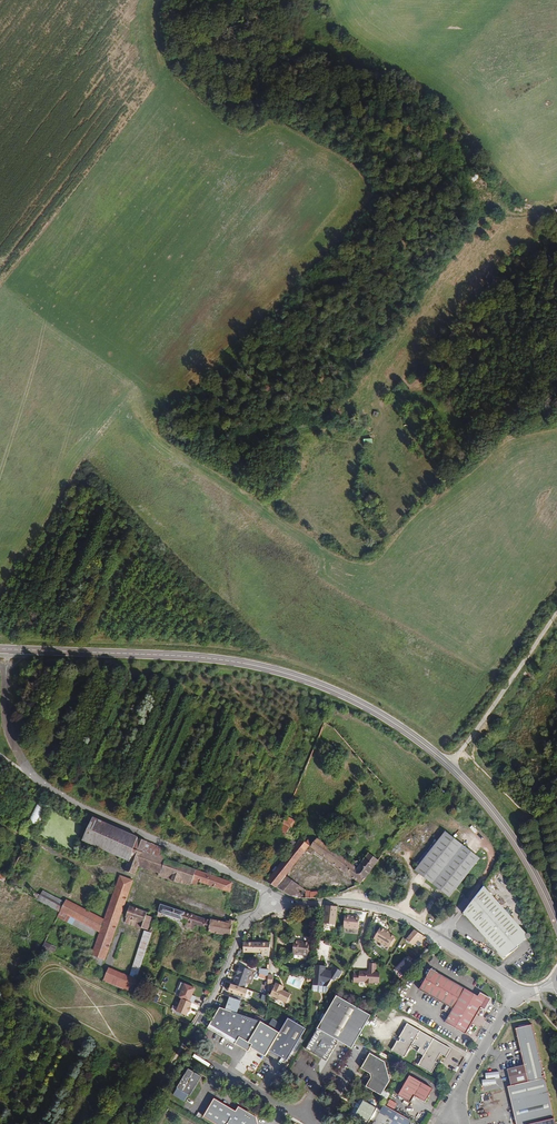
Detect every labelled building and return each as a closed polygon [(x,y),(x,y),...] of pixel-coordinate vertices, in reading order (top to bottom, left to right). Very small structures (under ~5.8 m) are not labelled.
[(29,820),(35,824),(45,807),(38,803),(29,820)] [(295,821),(287,817),(279,835),(285,838),(290,829),(295,821)] [(193,885),(195,879),(197,871),(167,861),(170,850),(142,841),(140,840),(141,838),(94,819),(84,841),(100,848),(122,858),(130,861),(126,872),(136,875),(139,865),(161,872),(160,876),(180,883),(181,881),(193,885)] [(415,870),(449,897),(480,859),(445,832),(415,870)] [(311,847),(361,885),(379,861),(370,855),(360,867),(319,837),(311,847)] [(286,877),(310,847),(301,839),(282,865),(275,873),(267,883),(277,888),(286,877)] [(282,865),(278,862),(272,871),(275,873),(282,865)] [(197,871),(195,879),(232,891),(234,882),(197,871)] [(292,896),(298,887),(286,877),(277,888),(292,896)] [(134,882),(121,878),(119,883),(116,882),(111,895),(115,896),(106,920),(101,932),(92,958),(103,962),(104,960),(106,961),(134,882)] [(521,906),(497,879),(486,890),(511,916),(521,906)] [(298,887),(292,896),(299,898),(303,891),(298,887)] [(499,952),(502,956),(505,960),(516,950),(519,947),(528,939),(527,939),(529,937),(527,935),(511,916),(486,890),(484,887),(476,898),(473,902),(464,913),(482,934),(499,952)] [(39,902),(61,912),(66,902),(44,892),(39,902)] [(106,920),(67,900),(66,902),(61,912),(97,930),(101,932),(106,920)] [(209,933),(231,937),(235,921),(230,920),(230,922),(212,918),(212,920),(202,917),(161,904),(157,917),(166,920),(167,917),(187,922),(186,927),(194,930),(196,925),(203,928),(202,932),(209,934),(209,933)] [(326,906),(324,923),(335,925),(337,907),(326,906)] [(126,917),(131,919),(145,923),(143,928),(149,930),(154,918),(149,916),(150,914),(130,907),(126,917)] [(97,930),(61,912),(58,919),(93,937),(97,930)] [(359,916),(344,914),(343,926),(358,928),(359,916)] [(145,923),(131,919),(129,924),(143,928),(145,923)] [(385,931),(380,928),(374,938),(389,947),(395,938),(385,932),(385,931)] [(414,930),(406,940),(414,946),(418,940),(422,944),(427,938),(414,930)] [(129,978),(138,982),(152,934),(145,931),(129,978)] [(39,947),(51,953),(54,945),(42,939),(39,947)] [(309,942),(294,941),(293,954),(308,956),(309,942)] [(269,956),(270,943),(244,943),(244,952),(262,953),(262,956),(269,956)] [(405,973),(412,965),(408,961),(400,968),(405,973)] [(326,968),(327,965),(315,965),(314,985),(330,986),(331,979),(341,979),(342,969),(326,968)] [(108,969),(104,982),(133,995),(138,982),(129,978),(108,969)] [(249,990),(258,992),(263,979),(235,969),(230,984),(233,985),(231,992),(247,997),(249,990)] [(360,975),(360,982),(366,983),(374,984),(374,983),(380,983),(380,973),(375,973),(376,970),(370,969),(370,973),(360,972),(360,975)] [(419,990),(443,1003),(454,983),(431,969),(419,990)] [(177,1012),(188,1016),(197,987),(184,983),(180,998),(181,998),(177,1012)] [(289,997),(286,996),(287,993),(282,990),(280,989),(282,986),(276,983),(270,995),(286,1003),(288,1002),(290,999),(289,998),(289,997)] [(465,1034),(481,1007),(485,1010),(491,999),(480,993),(478,996),(454,983),(443,1003),(453,1009),(445,1022),(465,1034)] [(338,1041),(352,1048),(358,1038),(370,1016),(336,996),(306,1049),(327,1061),(338,1041)] [(264,1024),(261,1022),(220,1008),(208,1028),(235,1044),(248,1051),(251,1047),(264,1024)] [(282,1024),(273,1018),(268,1026),(277,1031),(282,1024)] [(306,1029),(288,1018),(279,1033),(269,1050),(287,1061),(306,1029)] [(446,1057),(451,1049),(407,1023),(399,1037),(400,1038),(398,1041),(397,1041),(391,1050),(404,1057),(412,1043),(420,1048),(417,1052),(423,1055),(418,1065),(432,1073),(438,1063),(436,1062),(440,1054),(446,1057)] [(268,1026),(264,1024),(251,1047),(265,1056),(269,1050),(279,1033),(277,1031),(268,1026)] [(528,1082),(545,1078),(532,1025),(515,1029),(528,1082)] [(370,1074),(371,1078),(366,1087),(381,1095),(390,1081),(385,1062),(370,1053),(361,1068),(370,1074)] [(202,1077),(189,1069),(178,1088),(174,1095),(185,1102),(189,1095),(191,1096),(202,1077)] [(433,1089),(409,1076),(398,1095),(410,1103),(414,1096),(425,1102),(433,1089)] [(528,1082),(507,1087),(516,1123),(531,1123),(554,1119),(545,1078),(528,1082)] [(354,1108),(351,1112),(351,1114),(351,1115),(352,1117),(353,1118),(355,1114),(360,1117),(369,1122),(377,1108),(360,1098),(357,1102),(356,1102),(354,1102),(353,1105),(353,1107),(354,1108)] [(203,1117),(214,1123),(258,1123),(256,1117),(239,1107),(236,1112),(214,1099),(203,1117)] [(395,1108),(398,1103),(390,1099),(387,1104),(395,1108)] [(411,1120),(384,1105),(373,1123),(409,1123),(411,1120)]
